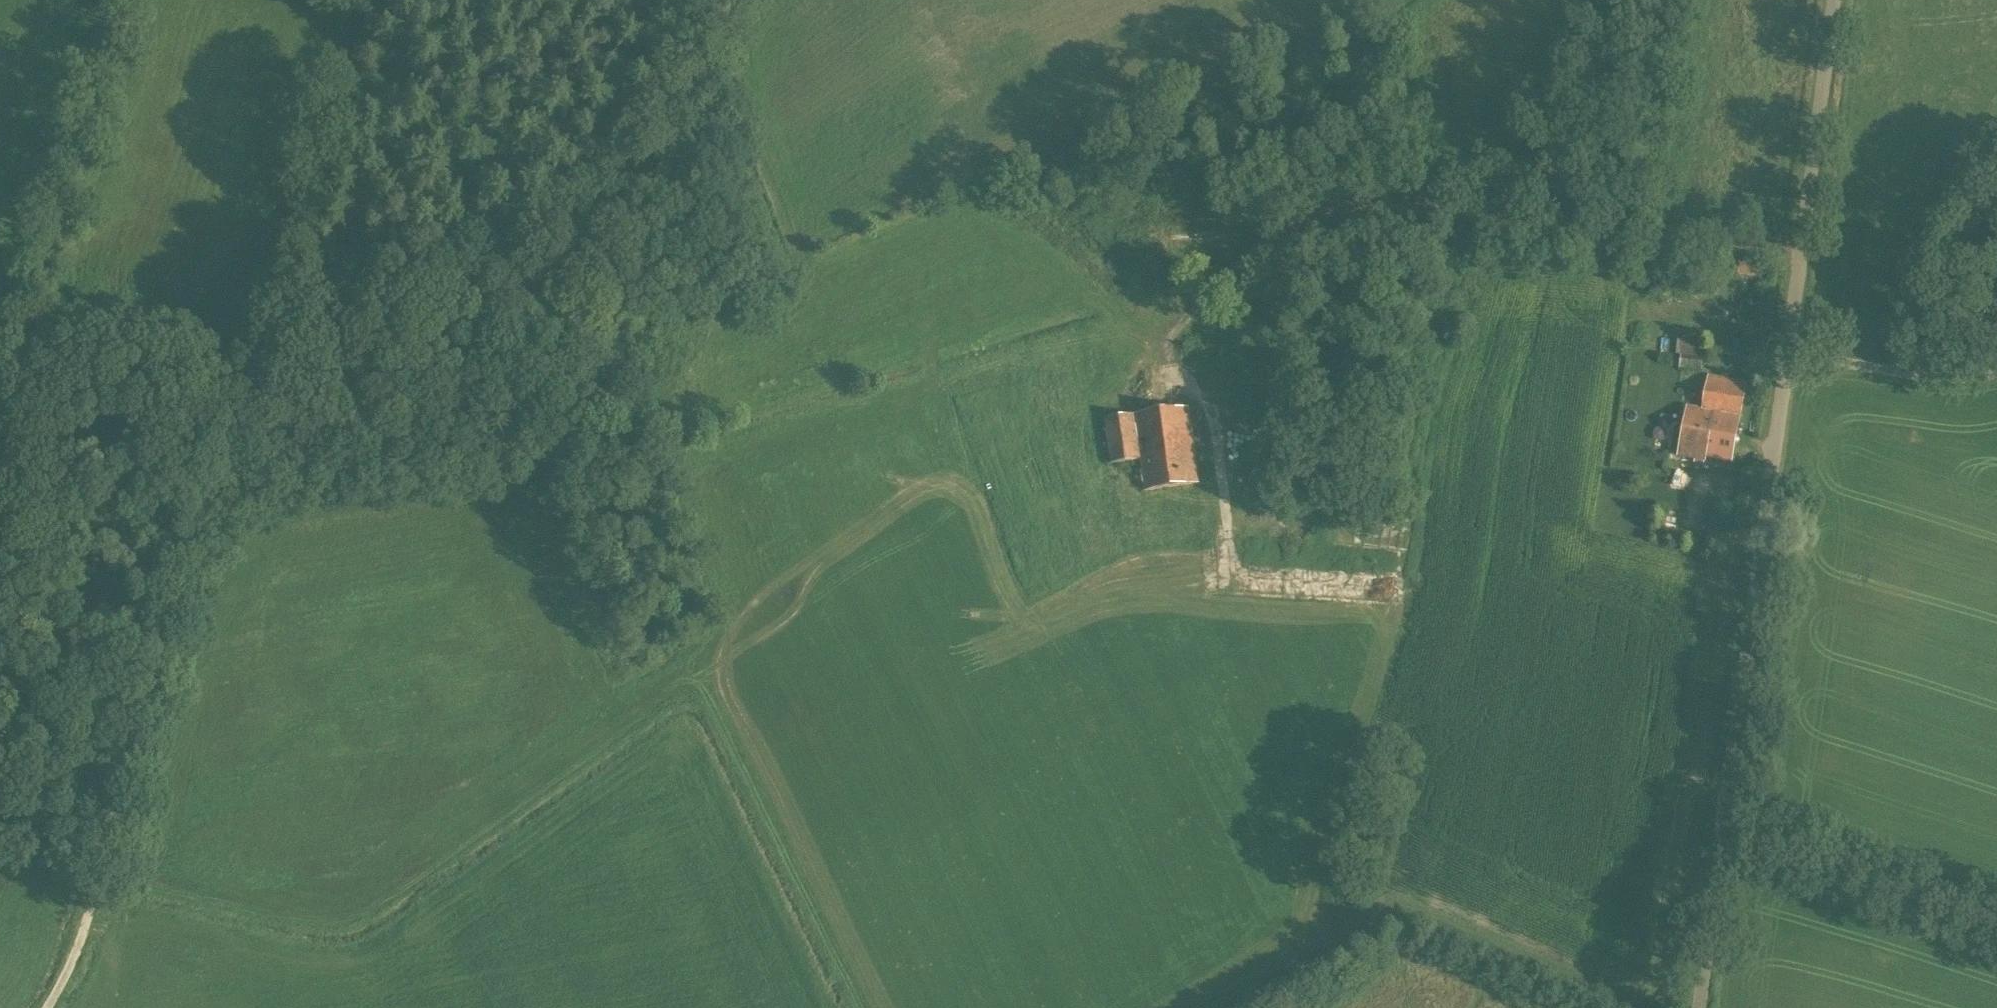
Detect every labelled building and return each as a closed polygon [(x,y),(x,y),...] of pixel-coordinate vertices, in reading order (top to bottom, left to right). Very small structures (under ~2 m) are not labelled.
[(1751,260),(1740,259),(1738,274),(1749,275),(1751,260)] [(1681,340),(1679,368),(1702,371),(1705,343),(1681,340)] [(1705,456),(1731,461),(1745,388),(1707,380),(1701,410),(1687,407),(1678,456),(1704,461),(1705,456)] [(1199,484),(1189,408),(1105,419),(1111,465),(1141,461),(1145,491),(1199,484)]
